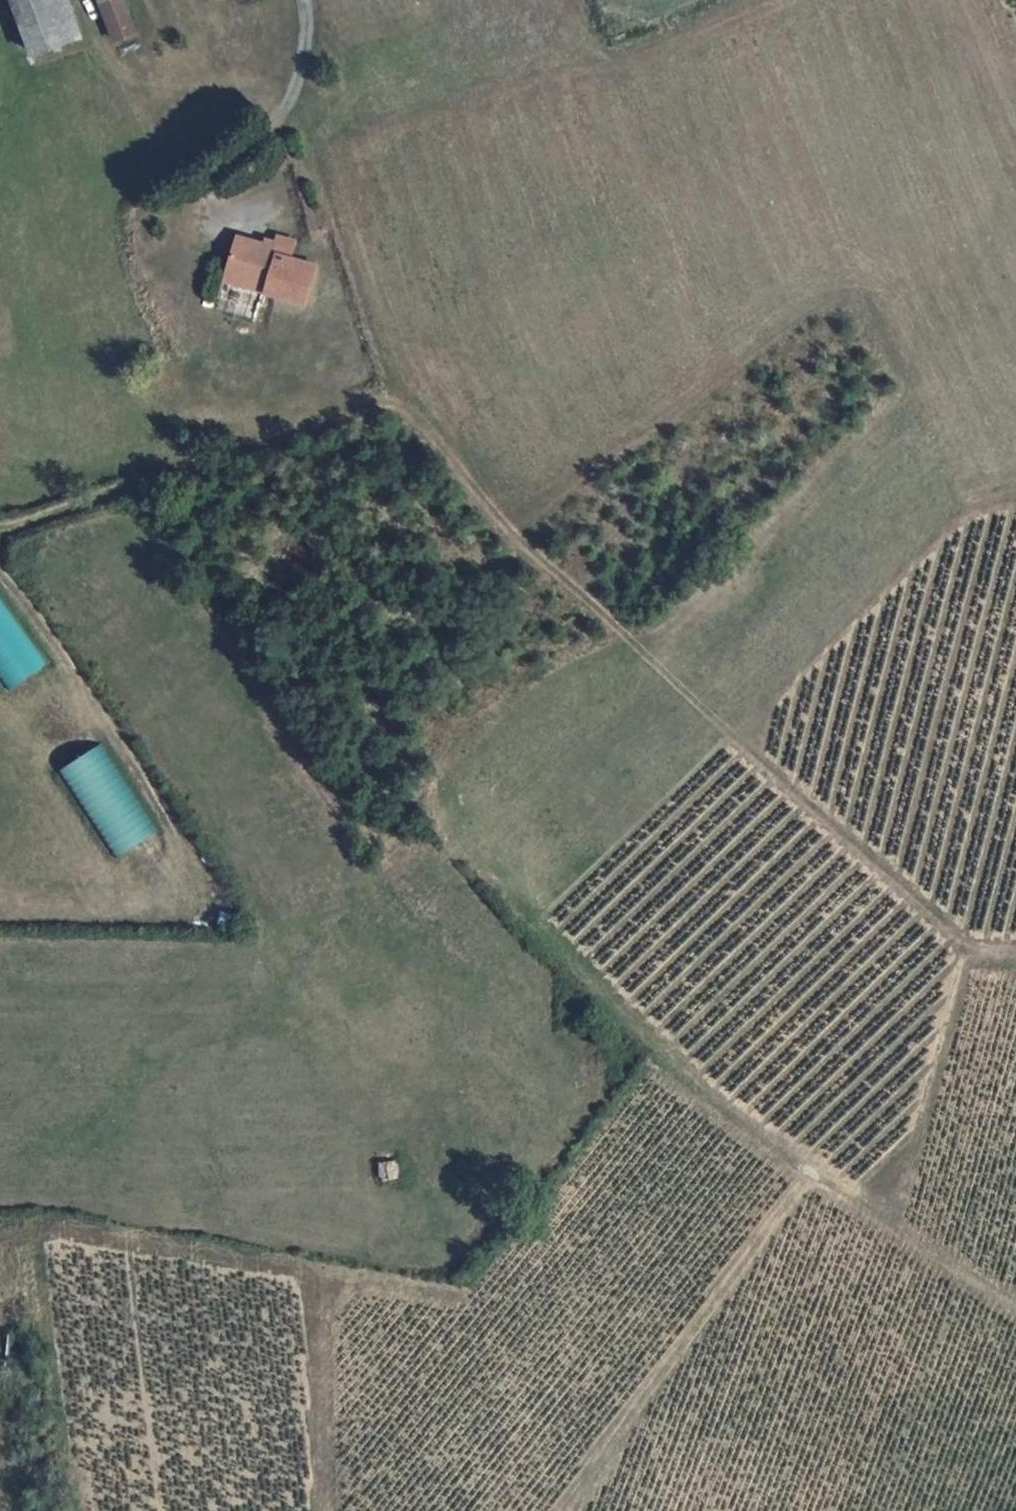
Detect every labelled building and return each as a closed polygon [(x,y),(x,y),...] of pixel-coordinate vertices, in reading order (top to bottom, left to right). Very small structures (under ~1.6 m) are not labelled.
[(89,32),(78,0),(37,0),(53,45),(89,32)] [(273,285),(273,289),(316,305),(328,268),(300,257),(305,244),(291,238),(286,248),(251,234),(238,268),(256,275),(255,279),(273,285)] [(108,856),(152,834),(104,740),(61,762),(108,856)] [(388,1173),(389,1189),(405,1187),(401,1172),(388,1173)]
